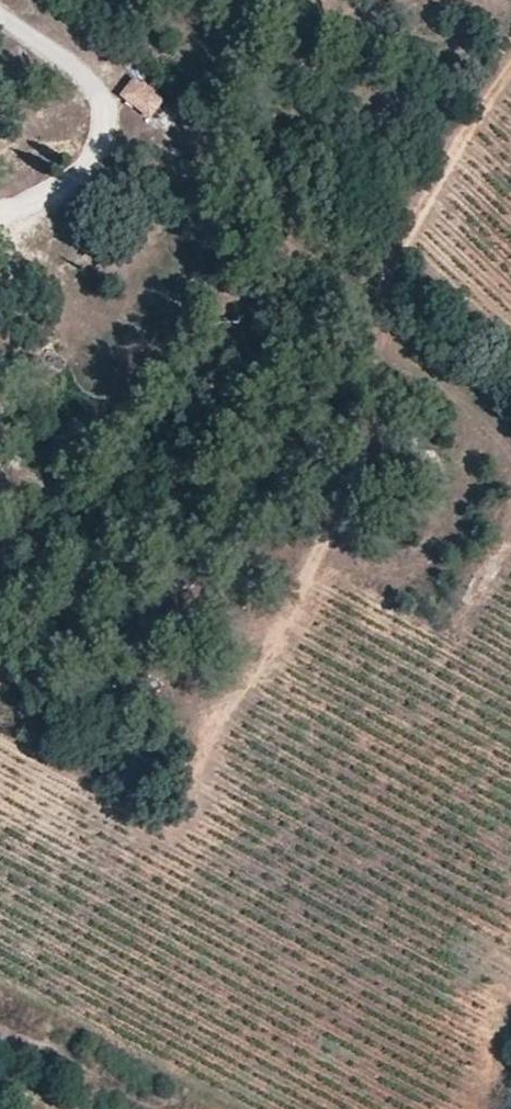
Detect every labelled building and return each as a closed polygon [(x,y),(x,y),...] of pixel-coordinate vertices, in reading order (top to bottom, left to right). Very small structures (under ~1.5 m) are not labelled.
[(160,102),(132,81),(122,95),(150,116),(160,102)]
